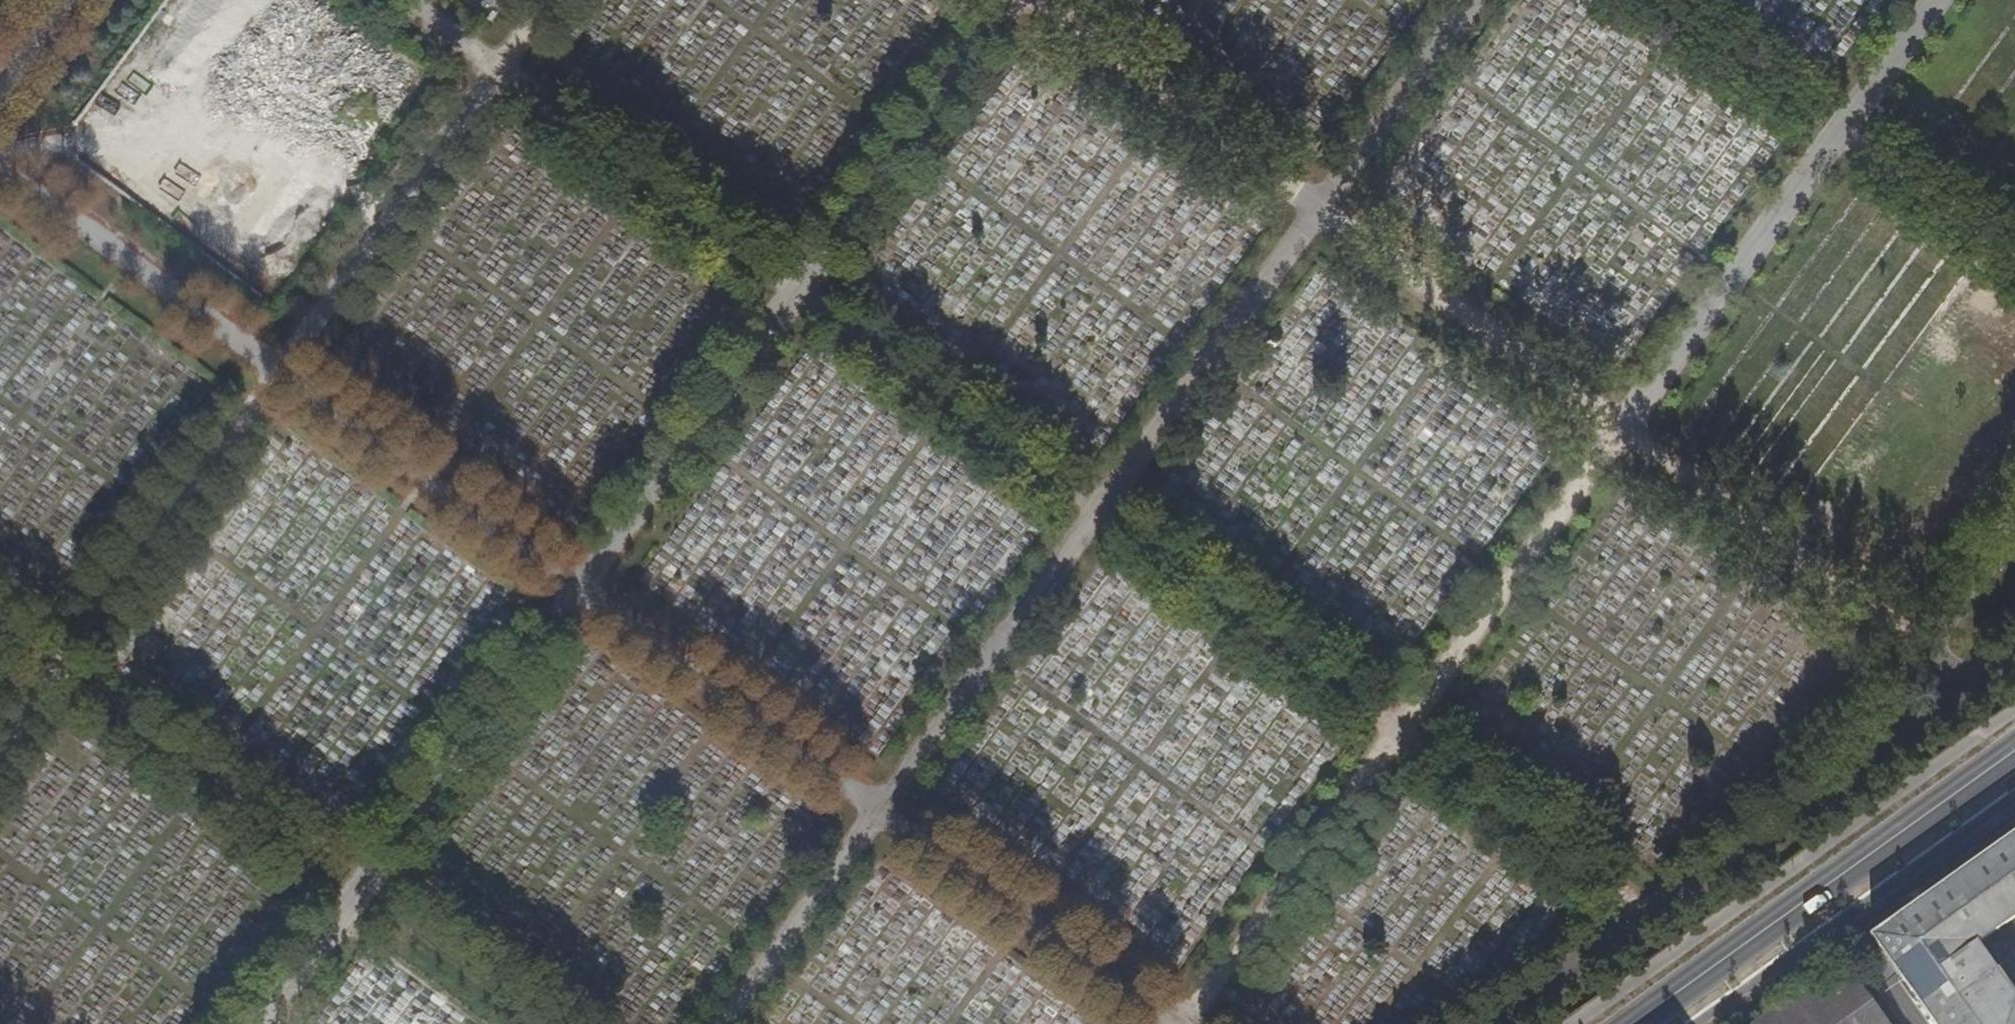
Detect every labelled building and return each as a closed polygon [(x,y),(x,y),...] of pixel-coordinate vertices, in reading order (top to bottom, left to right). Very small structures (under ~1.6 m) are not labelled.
[(1875,941),(1881,950),(1930,1023),(2014,1023),(2014,842),(1875,941)] [(1844,956),(1749,1023),(1892,1023),(1844,956)]
